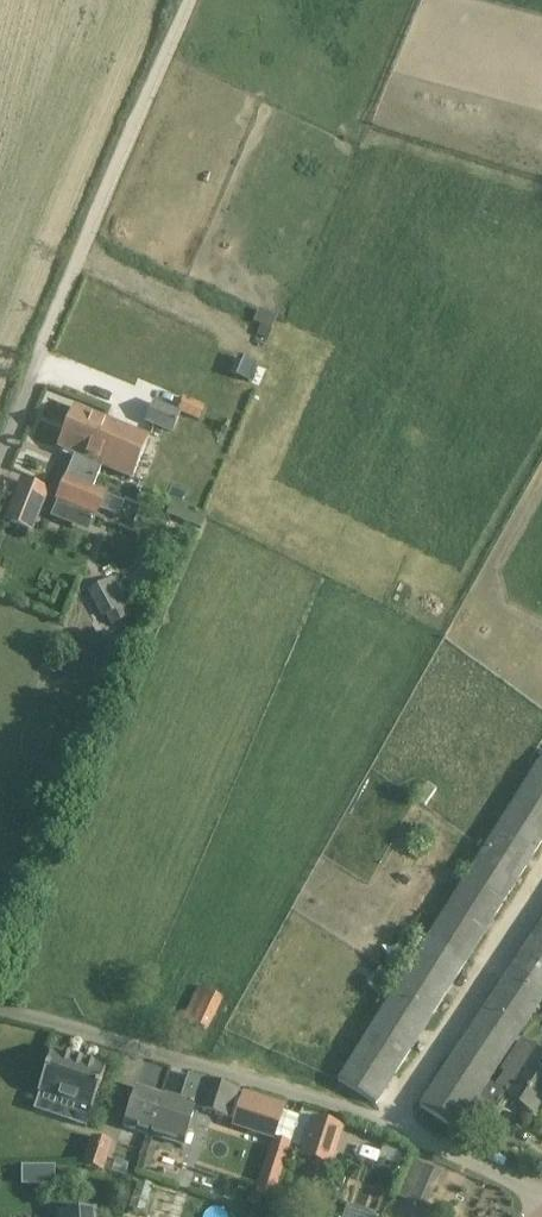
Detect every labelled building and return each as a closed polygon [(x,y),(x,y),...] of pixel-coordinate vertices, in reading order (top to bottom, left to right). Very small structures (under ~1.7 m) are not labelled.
[(204,406),(184,397),(177,411),(154,401),(144,422),(171,433),(181,412),(198,419),(204,406)] [(98,441),(106,421),(76,409),(59,449),(75,455),(56,500),(95,516),(98,508),(119,517),(125,502),(104,494),(104,495),(92,490),(102,467),(101,466),(109,446),(98,441)] [(148,439),(106,421),(98,441),(109,446),(101,466),(102,467),(131,479),(148,439)] [(44,488),(22,478),(5,520),(27,529),(44,488)] [(133,614),(113,576),(88,590),(102,618),(106,616),(112,626),(133,614)] [(536,767),(338,1082),(376,1104),(541,842),(541,771),(536,767)] [(469,1109),(488,1081),(541,1000),(541,924),(419,1107),(455,1131),(469,1109)] [(223,1000),(198,987),(182,1020),(208,1032),(223,1000)] [(488,1081),(469,1109),(493,1125),(504,1109),(502,1108),(508,1098),(533,1114),(541,1100),(541,1056),(535,1051),(537,1048),(521,1039),(501,1071),(504,1073),(496,1087),(488,1081)] [(85,1128),(91,1110),(92,1110),(106,1070),(52,1051),(38,1092),(75,1105),(69,1122),(85,1128)] [(180,1102),(162,1096),(149,1135),(182,1147),(194,1109),(227,1120),(236,1092),(187,1078),(180,1102)] [(149,1135),(162,1096),(136,1088),(123,1127),(149,1135)] [(284,1106),(247,1094),(244,1102),(241,1101),(233,1125),(272,1137),(284,1106)] [(313,1120),(302,1156),(330,1165),(341,1129),(313,1120)] [(112,1143),(84,1134),(75,1162),(103,1171),(112,1143)] [(442,1174),(413,1161),(397,1198),(426,1211),(442,1174)]
